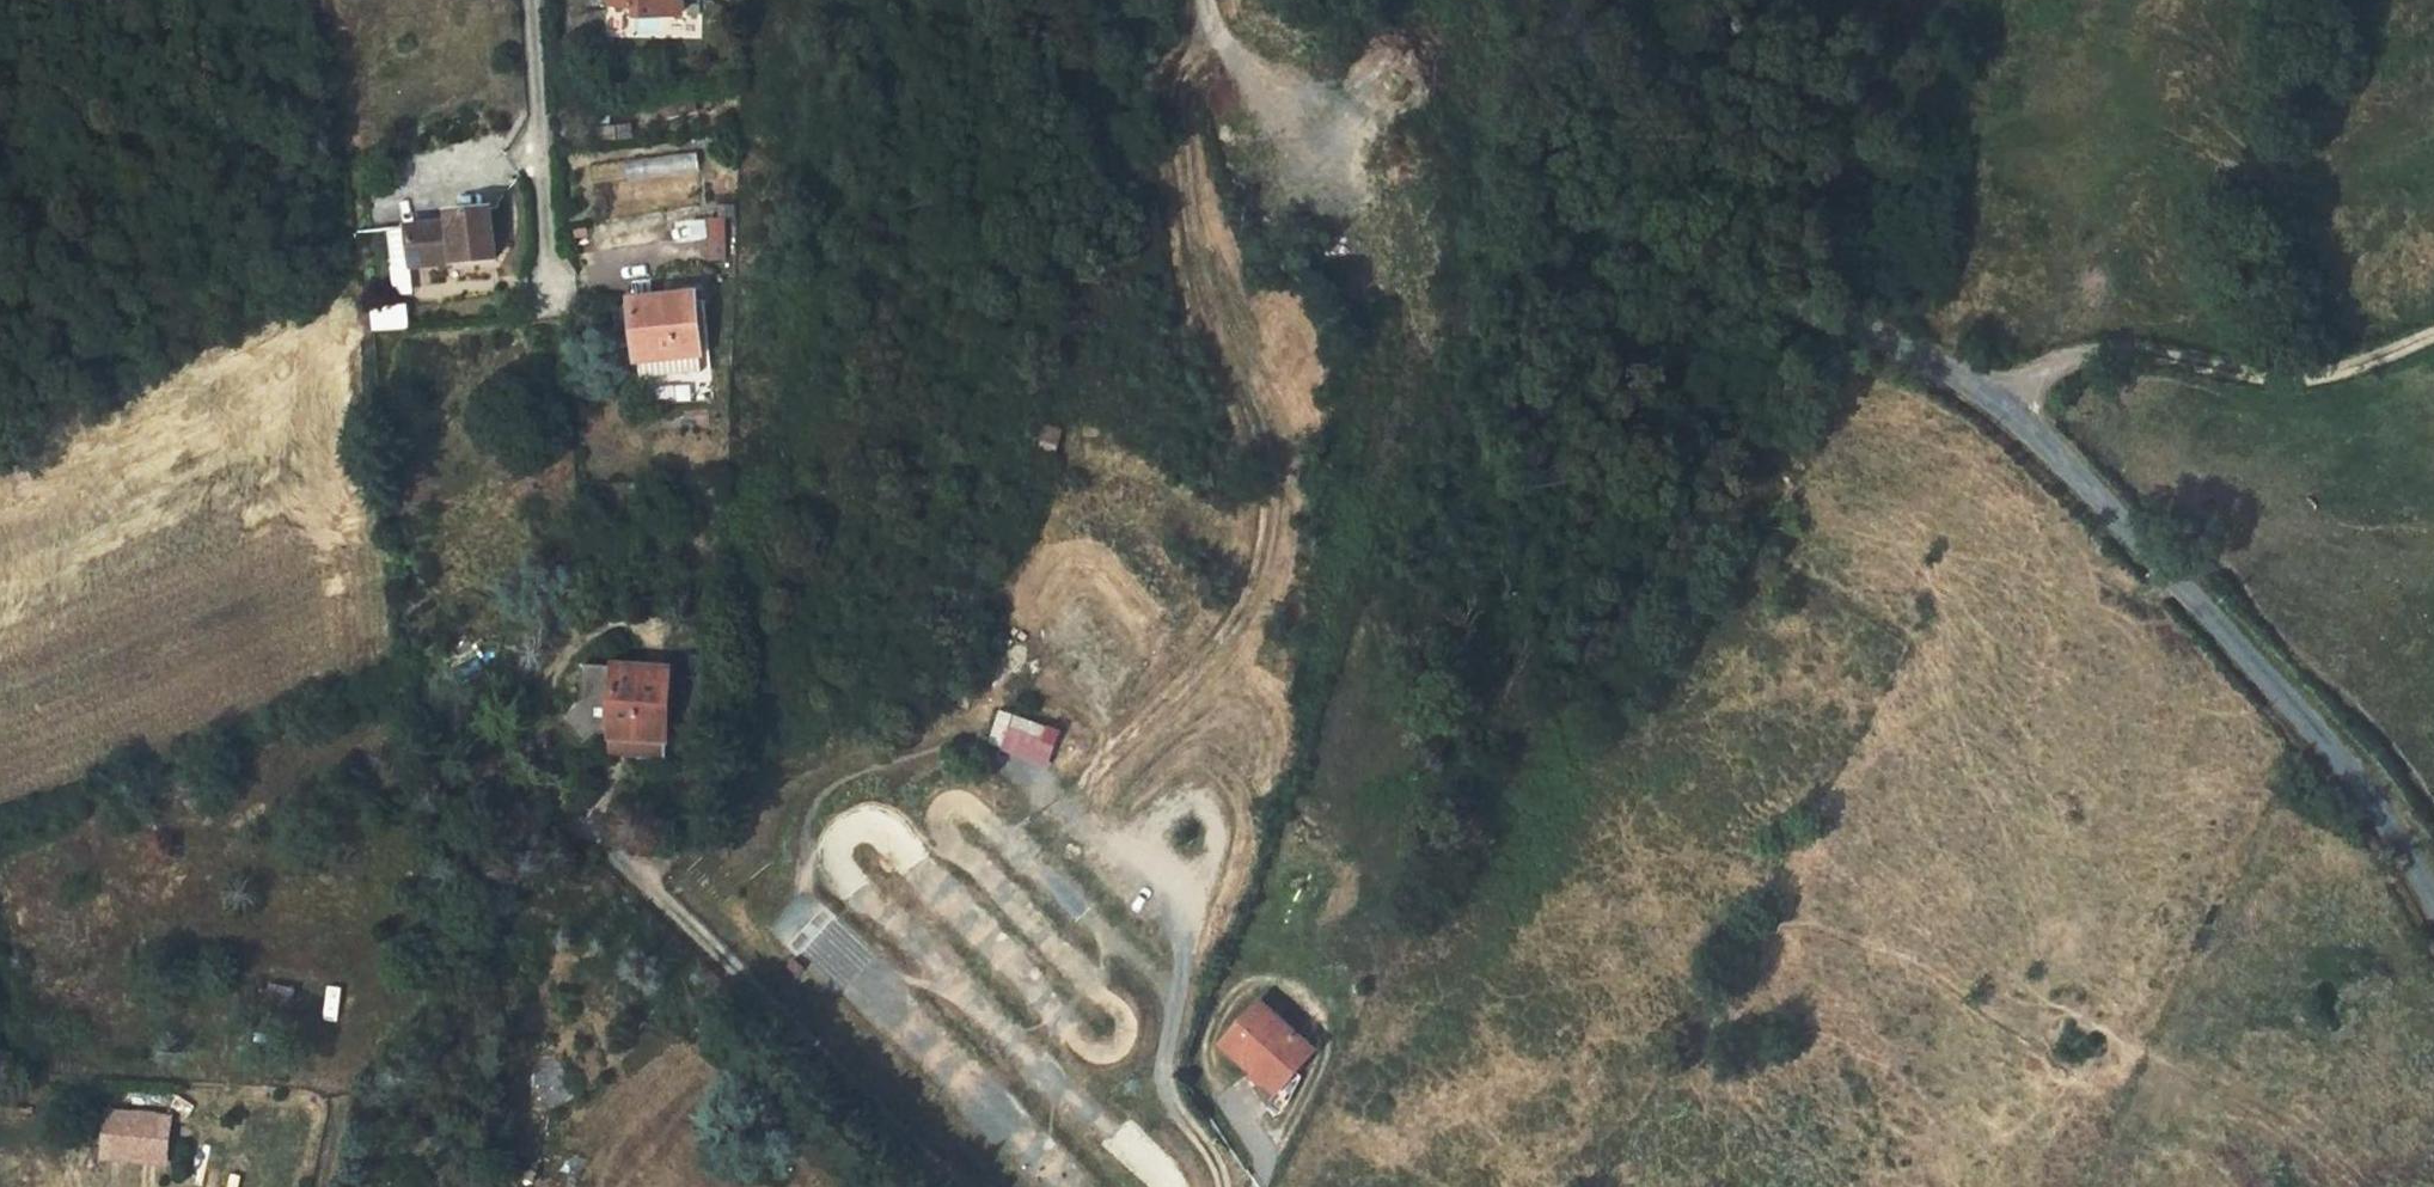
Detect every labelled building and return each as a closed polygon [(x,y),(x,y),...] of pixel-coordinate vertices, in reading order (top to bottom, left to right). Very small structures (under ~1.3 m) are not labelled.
[(701,149),(630,161),(634,178),(704,166),(701,149)] [(363,242),(370,285),(453,272),(442,214),(399,219),(402,236),(363,242)] [(681,239),(712,238),(712,258),(730,258),(729,218),(681,219),(681,239)] [(621,274),(615,335),(682,341),(685,279),(621,274)] [(711,359),(643,361),(643,374),(712,371),(711,359)] [(612,663),(604,735),(658,744),(667,672),(612,663)] [(992,747),(1059,761),(1067,723),(1000,709),(992,747)] [(604,735),(603,749),(657,757),(658,744),(604,735)] [(1253,1005),(1215,1045),(1268,1091),(1304,1050),(1253,1005)] [(105,1163),(177,1163),(177,1110),(106,1109),(105,1163)]
